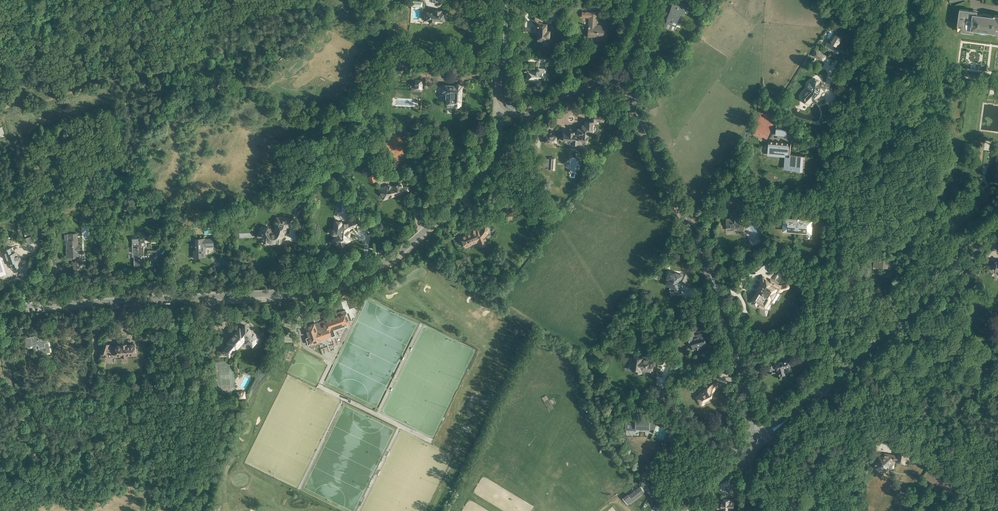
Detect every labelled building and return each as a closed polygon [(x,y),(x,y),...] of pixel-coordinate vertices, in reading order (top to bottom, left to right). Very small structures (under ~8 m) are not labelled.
[(675,26),(678,17),(680,13),(682,14),(685,8),(686,8),(688,3),(682,0),(677,0),(675,4),(672,3),(670,9),(671,9),(669,13),(670,13),(666,23),(675,26)] [(959,13),(958,17),(957,21),(957,25),(962,26),(962,31),(972,32),(973,31),(992,33),(997,34),(997,15),(995,14),(995,15),(979,13),(979,14),(973,13),(973,12),(972,11),(972,10),(960,9),(959,13)] [(433,12),(424,11),(421,11),(421,19),(429,19),(429,22),(434,23),(434,20),(437,21),(437,20),(445,21),(446,11),(442,11),(442,10),(433,10),(433,12)] [(601,41),(606,41),(607,35),(608,25),(597,24),(597,12),(589,12),(587,37),(591,37),(592,35),(601,36),(601,38),(601,41)] [(536,34),(536,39),(537,39),(537,41),(545,42),(546,37),(549,38),(549,31),(546,30),(546,23),(546,19),(542,19),(542,22),(540,22),(535,16),(532,19),(536,24),(536,25),(538,25),(538,34),(536,34)] [(835,47),(836,45),(837,46),(842,38),(835,34),(831,41),(829,40),(826,46),(834,51),(836,47),(835,47)] [(827,56),(816,50),(813,55),(824,61),(827,56)] [(536,76),(545,77),(546,69),(538,68),(538,70),(536,70),(536,72),(528,71),(527,79),(535,80),(536,76)] [(408,96),(413,96),(414,88),(422,89),(423,79),(415,78),(414,87),(409,87),(408,89),(408,96)] [(819,81),(814,79),(813,84),(812,84),(810,83),(808,87),(810,88),(807,91),(806,92),(807,94),(805,96),(803,99),(804,99),(808,104),(812,99),(815,101),(822,94),(823,95),(824,92),(825,92),(823,91),(824,89),(825,90),(826,84),(819,82),(819,81)] [(442,93),(441,93),(441,94),(440,94),(440,95),(440,96),(440,97),(441,97),(442,97),(447,98),(447,103),(454,104),(454,105),(455,105),(455,106),(456,106),(456,107),(457,107),(458,107),(459,106),(459,105),(460,105),(460,104),(461,98),(459,98),(459,97),(462,97),(463,93),(460,92),(460,91),(461,91),(461,85),(460,84),(460,83),(458,83),(457,83),(456,83),(456,84),(455,85),(443,84),(442,93)] [(581,129),(577,128),(576,134),(573,134),(573,131),(572,131),(572,129),(570,129),(570,131),(567,131),(567,132),(563,131),(562,140),(567,140),(566,144),(571,144),(571,143),(578,143),(578,144),(582,144),(583,141),(586,141),(587,136),(589,136),(589,132),(593,132),(593,129),(592,129),(593,123),(597,123),(598,121),(603,121),(603,115),(595,114),(594,120),(590,120),(590,121),(585,120),(584,125),(582,125),(581,129)] [(770,140),(769,153),(785,154),(785,156),(787,156),(786,168),(804,170),(804,169),(804,167),(804,166),(804,164),(804,161),(805,161),(804,161),(805,159),(805,158),(805,155),(796,154),(792,153),(790,153),(790,152),(791,143),(770,140)] [(408,191),(408,186),(402,186),(401,182),(392,186),(388,185),(379,188),(382,198),(397,191),(398,193),(403,191),(408,191)] [(513,205),(505,205),(506,218),(514,217),(513,205)] [(732,218),(731,218),(731,219),(727,219),(727,227),(727,229),(728,230),(729,230),(731,230),(732,230),(733,230),(734,229),(734,228),(739,228),(739,230),(743,230),(744,228),(743,224),(739,224),(739,209),(732,209),(732,218)] [(342,220),(335,220),(335,222),(333,221),(333,228),(332,229),(331,229),(331,230),(330,230),(330,231),(330,232),(330,233),(331,234),(332,235),(333,235),(334,237),(332,238),(335,245),(338,244),(338,245),(339,245),(339,246),(340,246),(341,247),(342,247),(342,246),(343,246),(344,246),(344,245),(344,244),(345,244),(350,241),(351,240),(349,236),(350,236),(351,230),(348,230),(361,224),(356,215),(347,219),(349,221),(346,223),(342,222),(342,220)] [(264,241),(264,243),(268,243),(268,241),(274,241),(279,243),(280,243),(281,243),(281,242),(281,235),(280,235),(280,233),(281,233),(281,232),(284,232),(285,227),(287,227),(288,220),(281,218),(281,219),(277,218),(276,225),(277,225),(277,228),(275,228),(274,232),(271,232),(270,228),(268,228),(268,226),(261,228),(261,229),(262,232),(261,233),(262,234),(263,234),(263,236),(262,236),(262,237),(262,238),(262,240),(264,241)] [(813,239),(814,233),(810,232),(811,220),(785,218),(784,230),(807,232),(807,239),(813,239)] [(305,232),(307,224),(300,223),(298,230),(305,232)] [(472,232),(461,236),(464,243),(469,241),(469,242),(469,243),(470,243),(470,244),(478,241),(480,245),(486,243),(484,237),(489,230),(487,228),(486,229),(482,226),(478,230),(476,228),(475,230),(473,229),(471,230),(472,232)] [(70,234),(66,234),(66,240),(67,257),(74,257),(74,256),(76,256),(76,262),(73,262),(74,270),(82,270),(81,255),(77,256),(77,252),(83,252),(82,244),(78,244),(78,232),(70,233),(70,234)] [(134,256),(134,266),(138,266),(138,264),(139,264),(139,265),(145,265),(145,257),(148,257),(148,259),(157,259),(156,250),(147,250),(148,254),(144,255),(144,247),(142,247),(142,243),(143,243),(143,242),(144,242),(144,241),(144,240),(144,239),(143,239),(143,238),(142,238),(141,238),(141,239),(140,239),(140,240),(140,241),(138,241),(138,238),(132,238),(132,256),(134,256)] [(205,245),(213,245),(213,238),(204,239),(204,238),(195,238),(196,250),(194,250),(194,257),(205,256),(205,245)] [(10,262),(12,268),(20,265),(15,252),(14,252),(12,247),(2,250),(4,256),(6,255),(8,263),(10,262)] [(888,265),(892,265),(893,255),(887,254),(887,257),(875,256),(874,269),(880,269),(880,266),(884,267),(888,268),(888,265)] [(669,288),(671,295),(682,293),(681,286),(683,279),(680,278),(682,275),(680,274),(681,273),(680,273),(680,274),(677,273),(678,272),(677,272),(677,273),(676,273),(675,274),(674,273),(672,272),(672,273),(670,272),(669,273),(668,273),(669,274),(668,276),(667,276),(668,277),(668,278),(670,279),(668,284),(670,286),(671,288),(669,288)] [(753,300),(752,301),(764,311),(770,304),(771,306),(780,296),(781,296),(782,296),(783,296),(784,296),(784,295),(785,295),(785,294),(785,293),(785,292),(785,291),(784,291),(777,285),(775,286),(770,282),(770,281),(770,280),(770,279),(769,279),(768,279),(767,279),(766,279),(765,279),(765,280),(764,281),(764,288),(763,288),(763,289),(763,290),(762,290),(757,296),(756,296),(752,300),(753,300)] [(309,337),(306,338),(308,344),(331,336),(329,330),(350,323),(346,312),(342,314),(341,311),(337,312),(337,313),(334,314),(333,311),(328,313),(329,314),(323,316),(324,320),(305,327),(309,337)] [(224,350),(229,354),(235,347),(236,348),(241,341),(242,342),(243,342),(243,343),(245,343),(246,343),(246,342),(248,342),(248,341),(252,344),(254,342),(256,342),(257,341),(257,339),(259,337),(254,332),(254,330),(252,329),(250,329),(245,325),(241,329),(240,328),(239,328),(239,329),(237,329),(236,331),(236,332),(231,337),(230,338),(229,339),(229,340),(228,341),(230,343),(224,350)] [(694,335),(693,330),(686,332),(690,344),(691,343),(693,350),(707,346),(705,339),(704,339),(702,333),(694,335)] [(34,352),(40,351),(40,354),(50,352),(47,339),(42,340),(40,334),(25,338),(27,347),(33,346),(34,352)] [(104,342),(101,352),(107,354),(107,353),(111,354),(111,355),(112,355),(112,354),(116,354),(116,355),(121,355),(122,357),(127,356),(127,354),(135,354),(135,352),(136,352),(135,346),(134,346),(134,344),(126,344),(126,343),(121,344),(121,345),(116,345),(116,346),(112,346),(109,345),(109,344),(104,342)] [(801,345),(789,349),(791,355),(803,352),(801,345)] [(652,370),(654,363),(647,362),(647,359),(643,359),(643,358),(633,357),(631,368),(636,369),(636,371),(636,372),(637,373),(639,373),(640,373),(641,372),(641,370),(642,370),(641,370),(641,368),(652,370)] [(784,367),(790,365),(789,359),(775,363),(776,366),(774,367),(773,363),(768,365),(770,374),(775,372),(774,369),(779,368),(781,375),(786,374),(784,367)] [(700,394),(695,397),(699,404),(701,406),(705,404),(705,401),(709,398),(712,398),(712,390),(719,386),(716,382),(703,389),(704,390),(699,393),(700,394)] [(630,430),(636,430),(636,428),(649,428),(649,429),(654,430),(657,424),(649,422),(650,419),(639,419),(639,416),(630,416),(630,420),(632,420),(632,422),(630,422),(630,430)] [(667,435),(673,437),(675,431),(669,429),(667,435)] [(897,455),(895,455),(884,453),(884,456),(879,455),(878,460),(876,460),(875,466),(882,467),(882,468),(888,469),(889,462),(892,462),(892,461),(896,461),(896,462),(905,464),(906,460),(907,460),(908,454),(907,453),(908,450),(898,448),(897,455)] [(623,498),(628,505),(645,492),(640,486),(629,495),(628,494),(623,498)] [(969,494),(964,504),(970,508),(976,498),(969,494)] [(717,509),(723,509),(723,510),(730,510),(730,509),(734,509),(734,499),(724,499),(724,501),(722,501),(722,505),(717,505),(717,509)]
